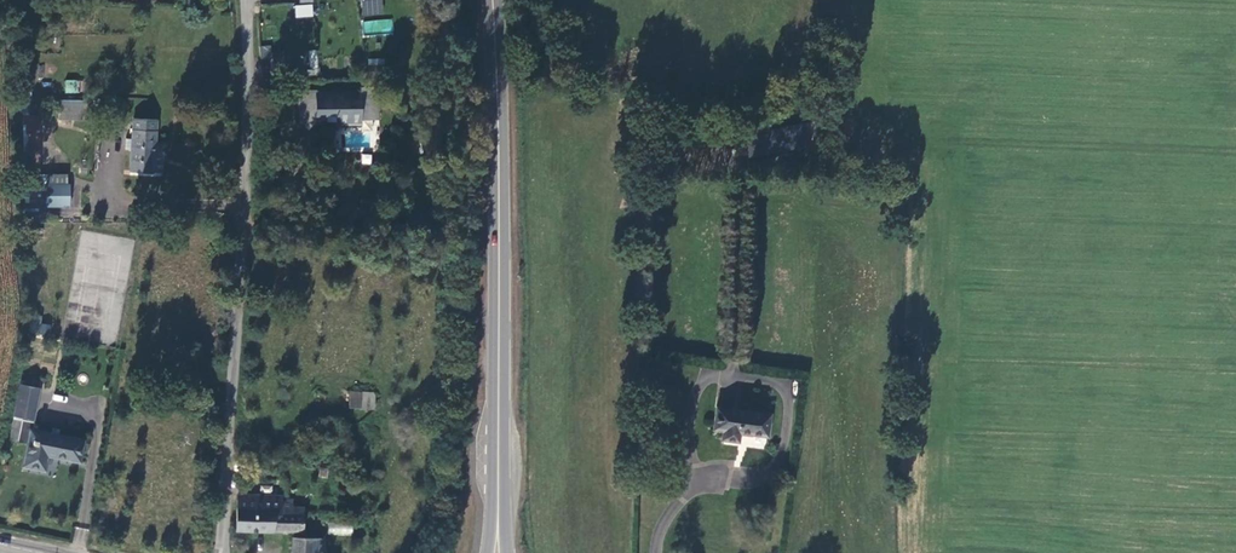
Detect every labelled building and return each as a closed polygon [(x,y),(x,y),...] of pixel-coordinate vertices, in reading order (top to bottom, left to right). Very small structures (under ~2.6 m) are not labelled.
[(300,5),(294,5),(295,18),(314,16),(313,0),(299,0),(300,5)] [(383,15),(383,0),(361,0),(361,15),(383,15)] [(363,32),(392,33),(393,20),(363,19),(363,32)] [(306,50),(307,74),(318,74),(317,50),(306,50)] [(545,71),(544,50),(530,50),(531,72),(545,71)] [(285,56),(267,55),(265,72),(284,73),(285,56)] [(81,93),(82,81),(65,79),(64,92),(81,93)] [(379,118),(379,86),(365,86),(365,92),(307,91),(307,99),(297,99),(297,124),(333,125),(333,112),(341,112),(341,122),(365,123),(365,118),(379,118)] [(89,99),(60,99),(60,119),(89,119),(89,99)] [(39,179),(39,115),(24,115),(23,179),(39,179)] [(153,140),(153,121),(132,120),(131,172),(149,172),(149,156),(152,156),(153,140)] [(160,159),(165,154),(167,140),(153,140),(152,156),(149,156),(149,172),(159,173),(160,159)] [(361,153),(361,163),(371,164),(372,154),(361,153)] [(64,172),(44,173),(45,208),(64,208),(64,172)] [(42,317),(35,316),(31,332),(49,336),(51,325),(40,323),(42,317)] [(23,419),(34,421),(41,389),(20,384),(8,439),(18,441),(22,425),(23,419)] [(374,409),(375,392),(349,391),(348,409),(374,409)] [(770,435),(772,413),(717,408),(715,430),(724,431),(723,441),(739,443),(740,432),(770,435)] [(83,439),(32,428),(34,421),(23,419),(22,425),(18,441),(29,444),(24,465),(44,469),(48,454),(78,461),(83,439)] [(302,532),(303,514),(290,514),(290,501),(279,501),(279,497),(238,495),(237,529),(302,532)] [(327,534),(352,536),(353,525),(328,523),(327,534)] [(323,539),(319,539),(294,539),(293,552),(313,552),(313,551),(321,552),(323,539)]
